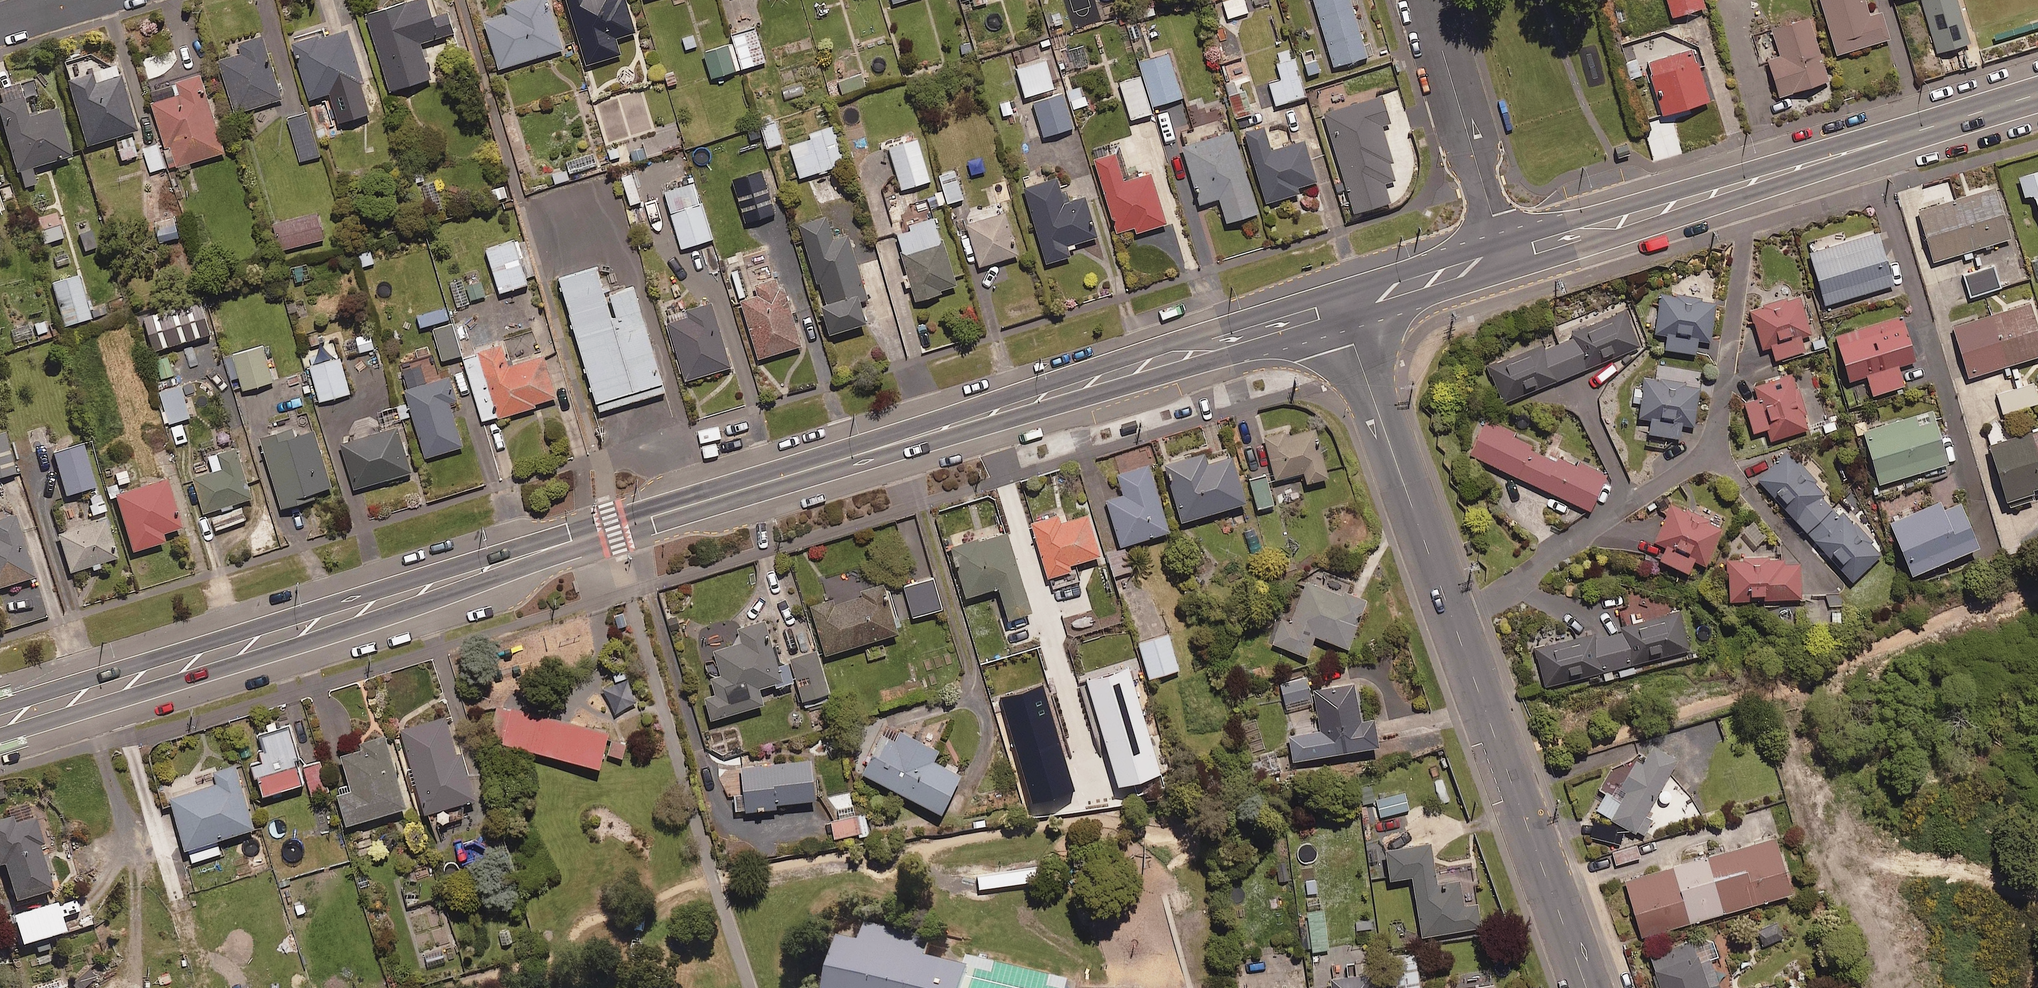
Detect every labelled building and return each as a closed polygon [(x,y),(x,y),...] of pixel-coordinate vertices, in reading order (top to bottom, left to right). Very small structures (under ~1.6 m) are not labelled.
[(434,20),(428,0),(423,0),(367,17),(391,94),(432,82),(421,46),(455,36),(449,16),(434,20)] [(563,51),(548,0),(525,0),(504,6),(507,14),(484,21),(499,71),(563,51)] [(614,2),(614,0),(569,0),(588,66),(621,57),(616,40),(637,34),(628,0),(621,0),(614,2)] [(1249,13),(1244,0),(1233,0),(1223,4),(1229,20),(1249,13)] [(1368,59),(1350,0),(1315,0),(1335,68),(1368,59)] [(1703,0),(1666,0),(1670,15),(1704,4),(1703,0)] [(1834,52),(1890,36),(1882,8),(1869,12),(1866,0),(1819,0),(1834,52)] [(1934,54),(1968,44),(1954,0),(1917,0),(1934,54)] [(1829,79),(1808,13),(1770,25),(1779,53),(1766,57),(1779,95),(1829,79)] [(713,80),(766,63),(756,31),(732,38),(734,45),(705,54),(713,80)] [(349,32),(326,39),(324,34),(292,43),(310,103),(365,86),(349,32)] [(236,116),(282,102),(263,39),(240,46),(243,56),(220,63),(236,116)] [(1707,99),(1691,46),(1645,60),(1661,113),(1707,99)] [(1155,108),(1184,98),(1169,55),(1140,65),(1155,108)] [(1027,99),(1055,90),(1045,60),(1017,69),(1027,99)] [(1277,107),(1305,99),(1295,60),(1278,64),(1283,81),(1271,84),(1277,107)] [(86,150),(136,134),(117,70),(66,85),(86,150)] [(176,170),(225,154),(201,78),(177,85),(181,98),(152,107),(165,149),(169,148),(176,170)] [(1132,121),(1151,115),(1141,78),(1121,83),(1132,121)] [(28,122),(18,90),(0,95),(0,124),(21,191),(35,186),(31,172),(70,159),(55,114),(28,122)] [(1045,138),(1077,129),(1067,95),(1036,104),(1045,138)] [(1237,121),(1252,116),(1246,95),(1231,99),(1237,121)] [(1382,131),(1392,128),(1383,98),(1326,115),(1356,215),(1391,205),(1385,186),(1397,182),(1382,131)] [(302,164),(320,158),(307,115),(289,121),(302,164)] [(767,150),(782,146),(777,124),(762,128),(767,150)] [(801,180),(846,166),(834,128),(810,136),(812,141),(791,148),(801,180)] [(1305,144),(1272,154),(1265,130),(1248,135),(1269,205),(1319,190),(1305,144)] [(1229,225),(1260,215),(1234,134),(1185,149),(1203,205),(1221,200),(1229,225)] [(903,191),(931,183),(919,142),(891,150),(903,191)] [(151,174),(165,170),(158,146),(144,151),(151,174)] [(1151,176),(1126,184),(1117,156),(1096,162),(1119,234),(1136,228),(1138,235),(1167,225),(1151,176)] [(2017,169),(2023,193),(2033,190),(2037,209),(2037,163),(2017,169)] [(939,207),(964,201),(957,171),(941,175),(945,194),(936,196),(939,207)] [(1993,182),(1954,194),(1949,178),(1921,186),(1925,202),(1917,205),(1932,257),(2009,233),(1993,182)] [(1087,199),(1067,205),(1060,180),(1026,189),(1047,265),(1071,258),(1068,248),(1098,239),(1087,199)] [(981,268),(1019,257),(1003,202),(965,213),(981,268)] [(682,251),(713,241),(702,205),(671,214),(682,251)] [(65,238),(57,212),(37,218),(45,244),(65,238)] [(282,251),(324,242),(318,216),(276,226),(282,251)] [(827,218),(801,227),(836,335),(865,326),(858,300),(867,297),(848,239),(835,243),(827,218)] [(159,244),(179,240),(175,219),(155,223),(159,244)] [(919,303),(958,291),(936,220),(897,232),(919,303)] [(1823,299),(1892,279),(1876,226),(1807,247),(1823,299)] [(92,230),(80,235),(86,252),(99,248),(92,230)] [(501,295),(528,286),(514,241),(487,250),(501,295)] [(784,287),(778,289),(766,251),(737,259),(750,300),(743,302),(761,360),(803,347),(784,287)] [(1969,294),(2000,284),(1993,263),(1962,273),(1969,294)] [(592,264),(555,275),(595,410),(663,390),(631,283),(600,292),(592,264)] [(486,296),(478,278),(453,290),(462,307),(486,296)] [(66,329),(90,321),(77,279),(53,287),(66,329)] [(1709,337),(1715,297),(1658,288),(1652,328),(1664,330),(1662,343),(1693,348),(1695,335),(1709,337)] [(1799,332),(1809,329),(1798,290),(1748,304),(1759,343),(1769,340),(1773,354),(1803,345),(1799,332)] [(2037,350),(2037,328),(2028,297),(1951,322),(1967,373),(2037,350)] [(153,354),(211,337),(200,300),(142,317),(153,354)] [(687,382),(732,369),(712,306),(687,313),(689,320),(670,325),(687,382)] [(1500,398),(1640,343),(1625,306),(1569,328),(1571,332),(1556,338),(1554,333),(1485,361),(1500,398)] [(1896,361),(1913,356),(1900,310),(1833,330),(1847,374),(1865,369),(1870,388),(1902,379),(1896,361)] [(444,362),(461,357),(453,326),(435,331),(444,362)] [(375,354),(370,335),(356,338),(362,358),(375,354)] [(320,404),(350,395),(336,345),(306,354),(320,404)] [(544,359),(511,369),(504,346),(464,358),(484,425),(558,402),(544,359)] [(244,393),(274,384),(264,349),(234,358),(244,393)] [(1769,435),(1808,422),(1791,367),(1752,380),(1755,392),(1745,395),(1754,425),(1765,421),(1769,435)] [(1687,371),(1686,379),(1643,372),(1631,439),(1664,445),(1666,432),(1677,434),(1680,419),(1692,422),(1700,373),(1687,371)] [(450,408),(458,406),(449,379),(405,393),(427,460),(463,448),(450,408)] [(195,400),(185,402),(182,388),(160,393),(167,425),(199,418),(195,400)] [(1874,478),(1946,458),(1932,406),(1875,421),(1871,409),(1857,413),(1874,478)] [(1528,444),(1532,435),(1484,413),(1467,450),(1588,505),(1605,469),(1577,457),(1576,461),(1553,451),(1551,455),(1528,444)] [(313,496),(332,490),(309,415),(290,420),(293,432),(263,441),(285,511),(315,502),(313,496)] [(1989,437),(2010,503),(2037,494),(2035,486),(2037,485),(2037,422),(1989,437)] [(1303,477),(1323,473),(1313,423),(1263,433),(1270,473),(1301,467),(1303,477)] [(356,491),(411,475),(398,430),(343,446),(356,491)] [(206,516),(253,502),(231,434),(204,442),(214,474),(195,480),(206,516)] [(15,477),(4,437),(0,438),(0,481),(15,477)] [(1802,526),(1833,498),(1787,447),(1756,475),(1802,526)] [(66,500),(95,491),(82,448),(53,457),(66,500)] [(1229,449),(1204,457),(1202,448),(1162,460),(1178,515),(1243,495),(1229,449)] [(1117,540),(1166,525),(1147,460),(1115,470),(1121,490),(1103,496),(1117,540)] [(1255,505),(1272,501),(1265,473),(1247,478),(1255,505)] [(162,538),(180,533),(166,484),(114,500),(131,556),(164,546),(162,538)] [(1908,567),(1976,540),(1956,488),(1888,515),(1908,567)] [(1703,560),(1721,524),(1670,499),(1651,539),(1661,544),(1657,553),(1686,567),(1692,554),(1703,560)] [(1071,557),(1098,549),(1085,507),(1059,515),(1058,509),(1027,518),(1044,572),(1073,563),(1071,557)] [(1880,550),(1845,511),(1831,509),(1809,530),(1851,576),(1880,550)] [(217,532),(246,522),(241,510),(213,520),(217,532)] [(33,581),(14,518),(0,522),(0,591),(33,581)] [(69,576),(116,562),(105,525),(59,538),(69,576)] [(1005,614),(1029,606),(1003,525),(948,543),(964,592),(995,582),(1005,614)] [(1111,573),(1130,567),(1124,544),(1105,549),(1111,573)] [(1777,558),(1777,554),(1726,555),(1727,594),(1799,593),(1798,558),(1777,558)] [(911,613),(940,604),(931,573),(902,581),(911,613)] [(823,651),(899,627),(883,579),(808,603),(823,651)] [(1345,592),(1343,597),(1307,583),(1292,624),(1282,621),(1273,645),(1307,658),(1315,637),(1348,649),(1366,600),(1345,592)] [(1589,680),(1690,658),(1679,607),(1621,620),(1623,628),(1589,635),(1588,631),(1533,642),(1542,682),(1587,672),(1589,680)] [(1056,644),(1079,637),(1072,613),(1049,620),(1056,644)] [(787,653),(775,657),(762,615),(734,623),(739,636),(701,648),(713,688),(700,691),(708,716),(761,700),(756,684),(793,673),(802,703),(830,694),(815,644),(787,653)] [(1147,674),(1177,665),(1167,631),(1137,639),(1147,674)] [(1133,666),(1086,682),(1123,792),(1170,776),(1133,666)] [(1283,704),(1310,698),(1305,674),(1277,680),(1283,704)] [(1370,711),(1357,713),(1351,678),(1312,685),(1319,725),(1286,730),(1290,754),(1375,740),(1370,711)] [(1044,682),(997,697),(1034,807),(1081,792),(1044,682)] [(609,733),(511,708),(511,711),(498,708),(490,737),(505,741),(504,745),(599,769),(609,733)] [(463,743),(458,745),(447,709),(401,723),(430,819),(466,809),(462,792),(476,788),(463,743)] [(930,754),(935,743),(882,719),(859,768),(937,805),(956,766),(930,754)] [(264,788),(307,775),(291,721),(259,730),(270,765),(258,769),(264,788)] [(348,815),(407,796),(386,728),(360,736),(362,742),(342,749),(353,780),(338,785),(348,815)] [(1643,810),(1676,751),(1650,737),(1639,756),(1632,752),(1615,782),(1608,778),(1593,804),(1641,831),(1651,815),(1643,810)] [(611,741),(607,755),(622,760),(626,745),(611,741)] [(772,798),(812,793),(807,754),(737,763),(742,807),(773,803),(772,798)] [(313,790),(330,785),(321,755),(304,760),(313,790)] [(188,842),(256,820),(236,758),(213,765),(217,776),(183,787),(180,777),(168,780),(188,842)] [(43,836),(31,799),(10,806),(11,811),(0,814),(0,856),(2,855),(14,895),(53,882),(39,837),(43,836)] [(1372,825),(1395,820),(1393,808),(1370,814),(1372,825)] [(831,834),(866,827),(863,810),(828,817),(831,834)] [(1619,840),(1622,824),(1592,818),(1589,835),(1619,840)] [(1640,933),(1789,887),(1771,829),(1622,875),(1640,933)] [(1458,871),(1433,875),(1427,834),(1380,841),(1385,875),(1409,871),(1417,931),(1479,923),(1475,897),(1462,899),(1458,871)] [(1615,860),(1639,853),(1635,840),(1611,847),(1615,860)] [(1309,948),(1326,946),(1321,904),(1303,906),(1309,948)] [(16,941),(48,932),(41,905),(8,915),(16,941)] [(834,935),(822,987),(962,987),(967,968),(962,967),(923,958),(929,936),(862,921),(858,940),(834,935)] [(1716,951),(1708,929),(1647,950),(1660,987),(1721,987),(1709,954),(1716,951)] [(1414,950),(1389,952),(1392,987),(1418,987),(1414,950)] [(965,955),(962,967),(967,968),(962,987),(1067,987),(1069,979),(965,955)] [(64,982),(69,987),(80,987),(98,972),(89,961),(64,982)] [(1368,967),(1328,972),(1329,987),(1371,987),(1368,967)] [(1493,979),(1454,984),(1455,987),(1494,987),(1493,979)]
